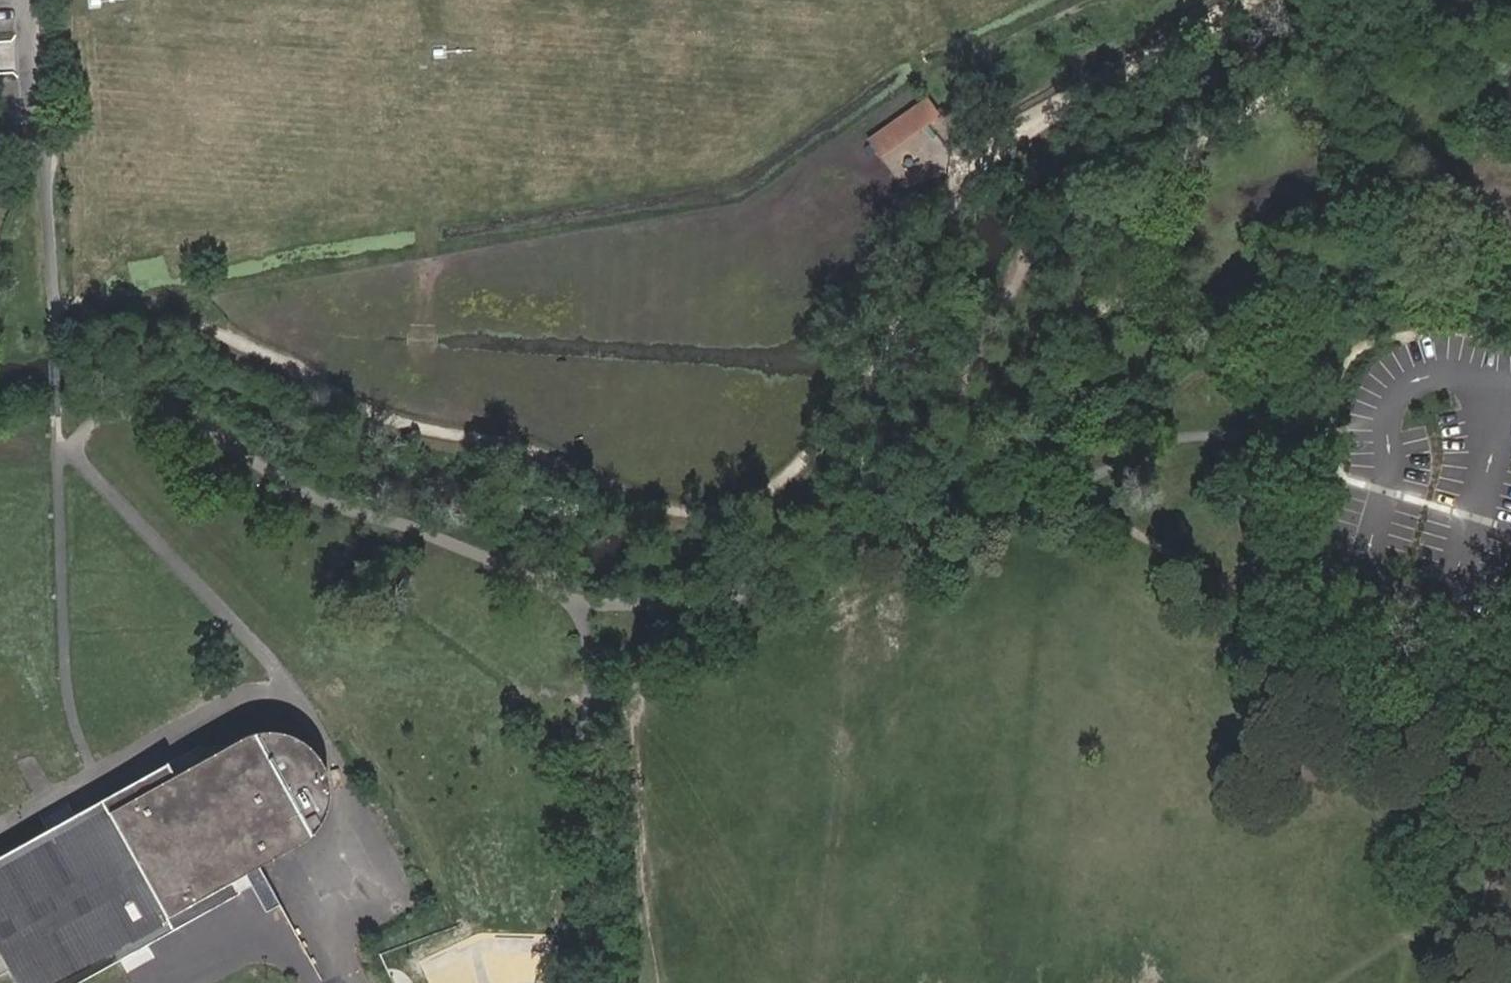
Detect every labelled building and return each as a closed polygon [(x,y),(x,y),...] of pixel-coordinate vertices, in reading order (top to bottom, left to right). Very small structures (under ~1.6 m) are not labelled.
[(881,155),(936,117),(925,101),(870,139),(881,155)] [(196,745),(203,757),(0,872),(0,926),(6,937),(20,963),(29,980),(31,982),(45,982),(113,945),(138,931),(243,871),(258,863),(300,839),(311,831),(319,820),(324,807),(327,794),(327,781),(323,768),(317,755),(309,745),(298,737),(285,731),(272,729),(258,729),(245,732),(224,745),(195,742),(196,745)] [(196,745),(0,855),(0,872),(203,757),(196,745)] [(279,900),(258,863),(243,871),(250,883),(264,909),(279,900)] [(120,957),(145,943),(250,883),(243,871),(138,931),(113,945),(45,982),(76,982),(120,957)] [(0,940),(0,975),(8,970),(20,963),(6,937),(0,940)] [(20,963),(8,970),(14,982),(31,982),(29,980),(20,963)]
